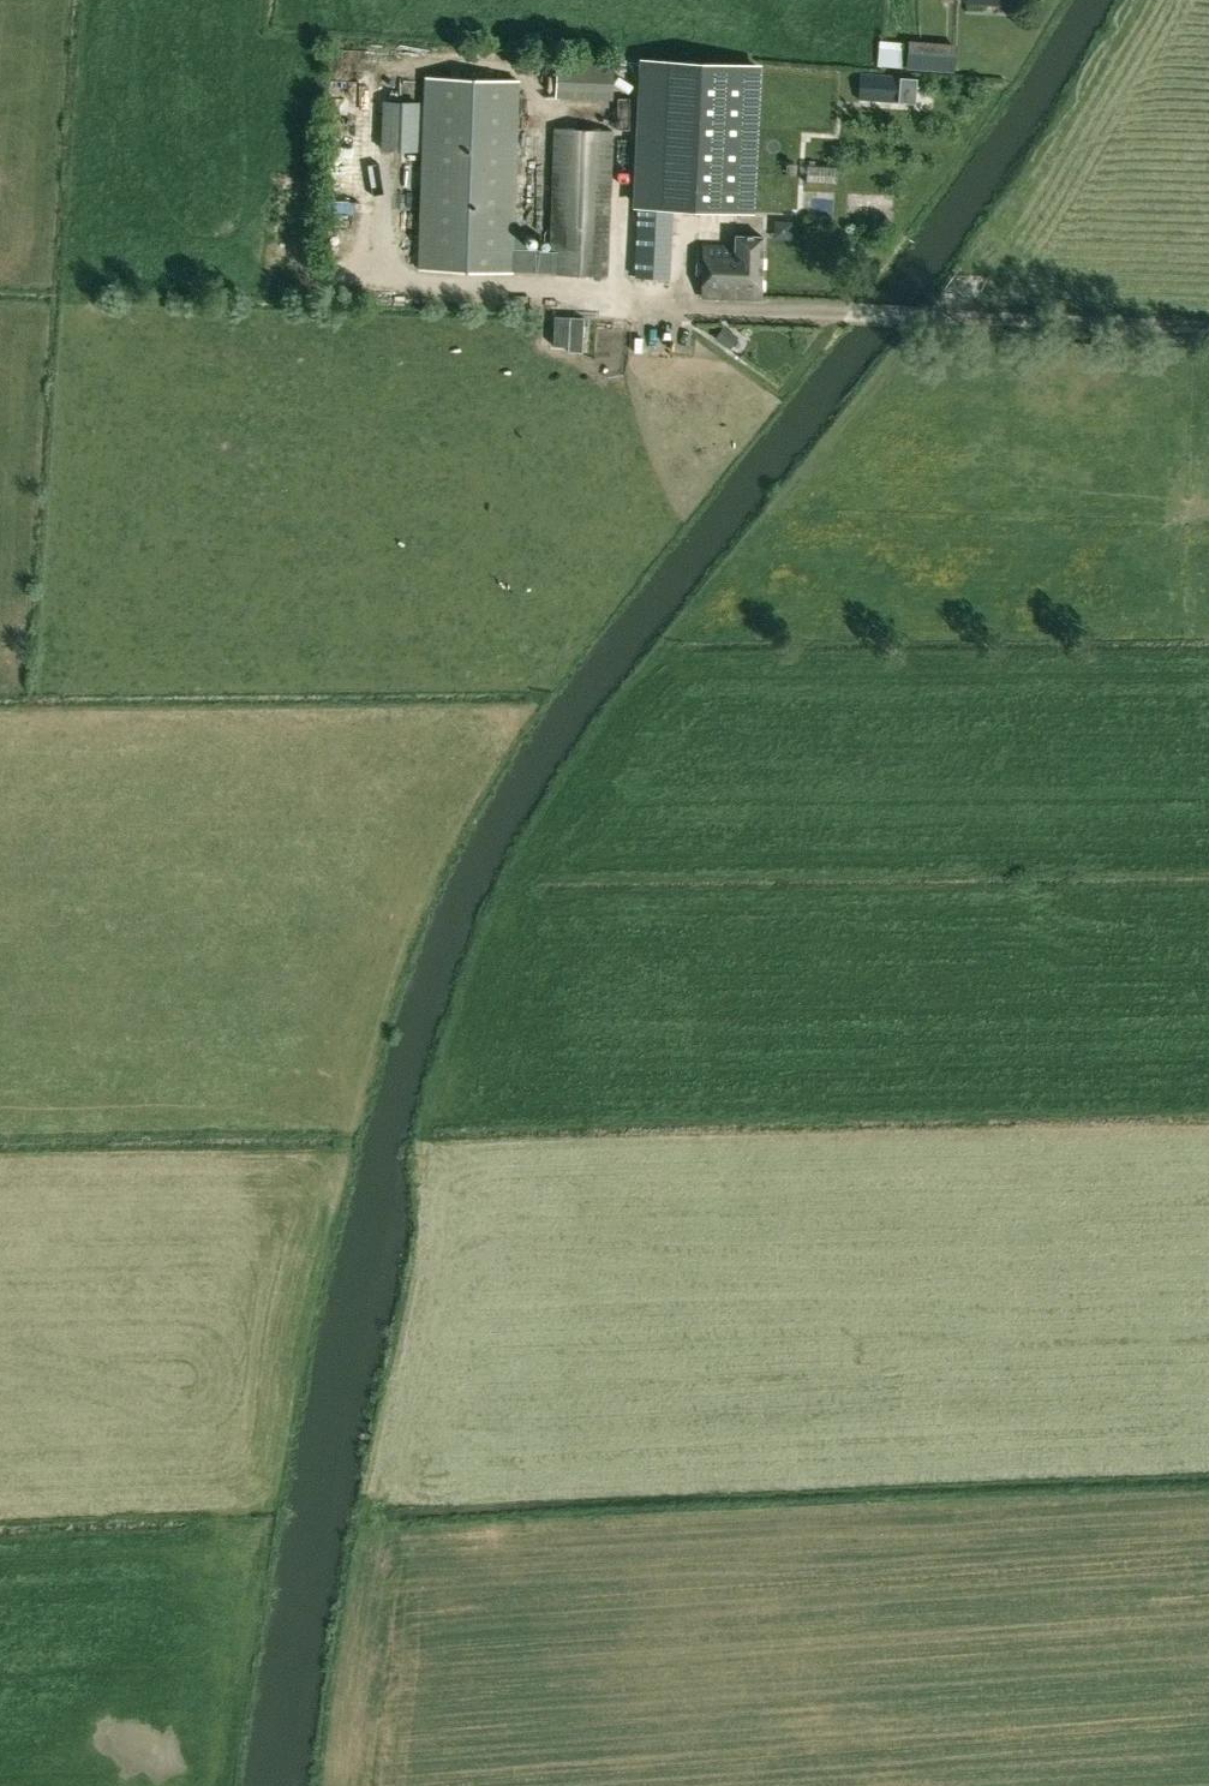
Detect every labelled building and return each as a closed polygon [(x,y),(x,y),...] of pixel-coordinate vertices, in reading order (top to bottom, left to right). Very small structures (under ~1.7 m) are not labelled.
[(872,60),(892,60),(893,34),(872,34),(872,60)] [(904,69),(955,72),(957,44),(906,40),(904,69)] [(762,63),(643,57),(636,205),(755,211),(762,63)] [(610,95),(612,60),(557,58),(555,94),(610,97),(610,95)] [(901,76),(860,73),(858,99),(892,102),(893,97),(898,97),(901,76)] [(510,272),(510,271),(549,272),(549,273),(608,276),(614,130),(553,127),(549,249),(511,248),(517,79),(425,77),(419,269),(510,272)] [(801,159),(800,175),(830,177),(831,161),(801,159)] [(779,210),(826,212),(827,184),(780,182),(779,210)] [(632,228),(630,277),(671,278),(672,230),(632,228)] [(759,298),(762,237),(735,235),(735,248),(704,247),(702,296),(759,298)] [(600,315),(601,328),(621,327),(620,313),(600,315)] [(734,338),(722,330),(714,341),(726,349),(734,338)]
